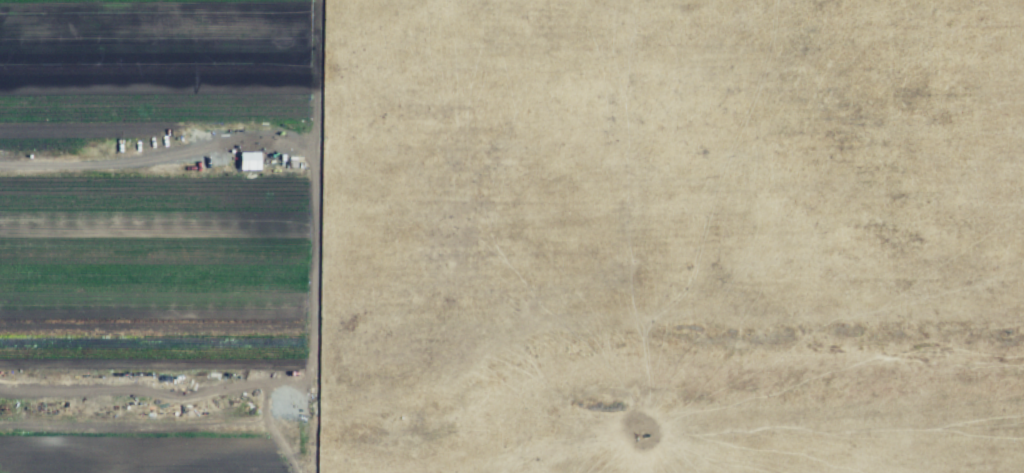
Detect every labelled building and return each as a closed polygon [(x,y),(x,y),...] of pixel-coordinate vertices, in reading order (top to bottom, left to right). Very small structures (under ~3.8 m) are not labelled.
[(238,170),(258,170),(258,153),(238,153),(238,170)]
